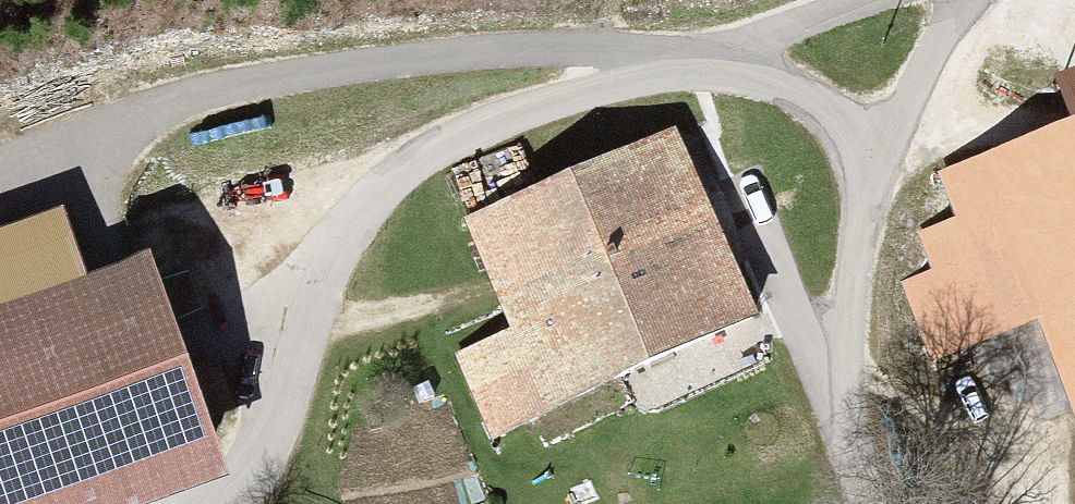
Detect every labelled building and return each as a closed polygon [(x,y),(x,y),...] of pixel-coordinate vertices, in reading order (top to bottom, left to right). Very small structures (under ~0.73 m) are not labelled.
[(955,183),(1015,331),(1043,319),(1074,398),(1074,136),(955,183)] [(464,351),(505,438),(751,326),(668,146),(470,237),(512,329),(464,351)] [(209,479),(130,256),(0,302),(0,503),(138,503),(209,479)]
